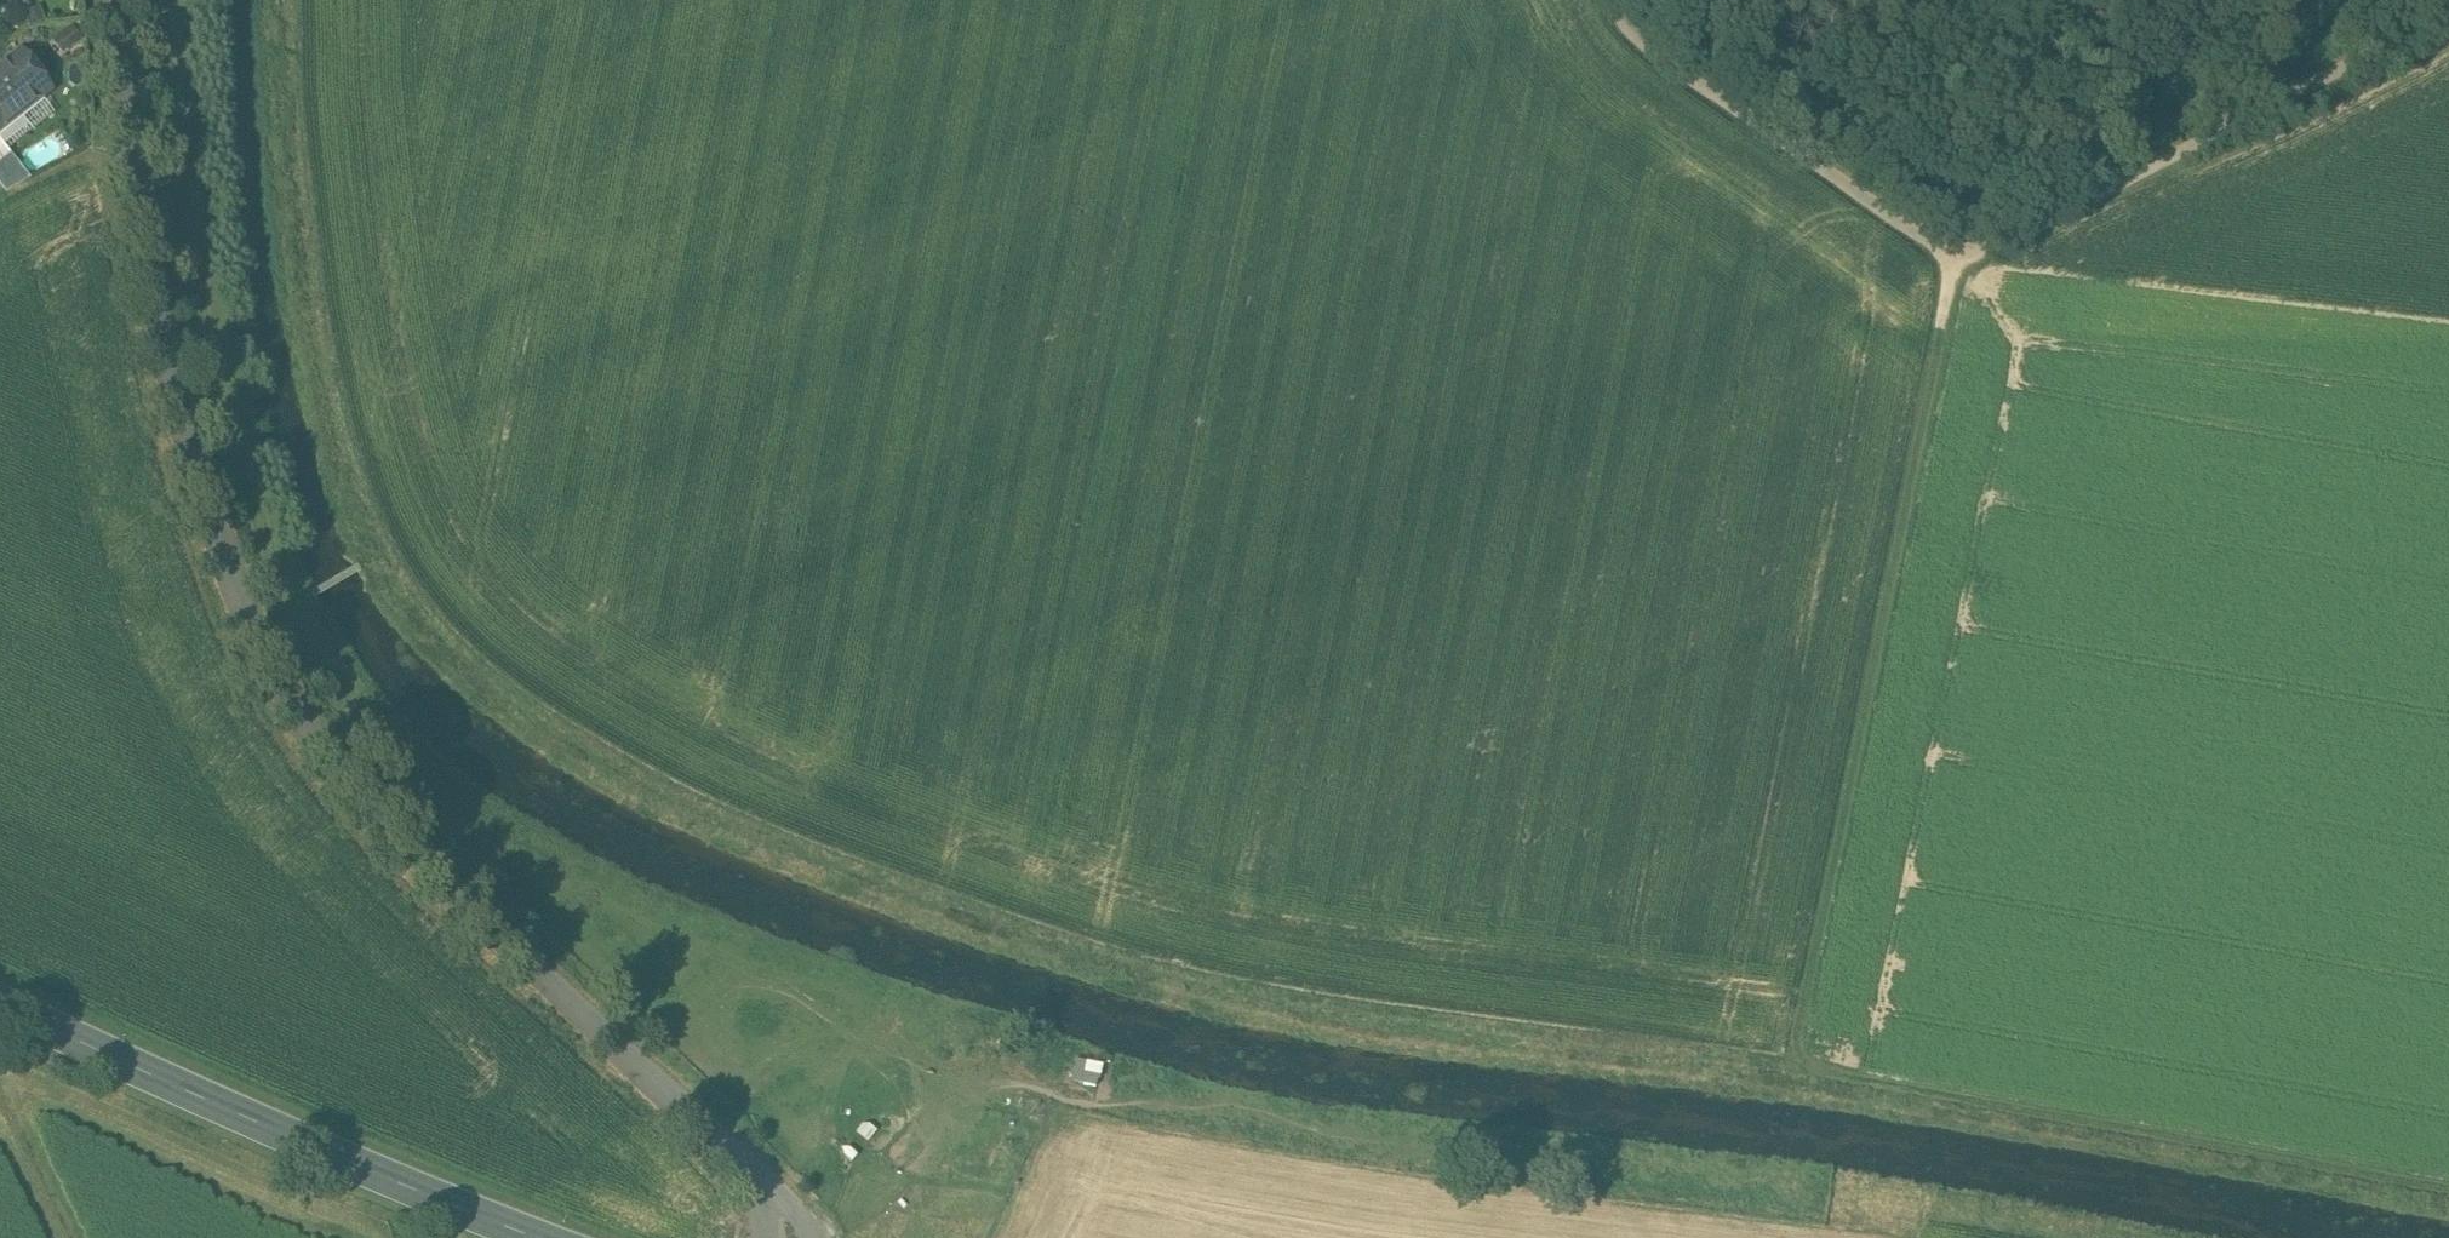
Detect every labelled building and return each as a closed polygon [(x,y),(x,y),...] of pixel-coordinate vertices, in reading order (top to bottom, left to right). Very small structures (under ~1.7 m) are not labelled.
[(21,50),(0,66),(0,85),(25,115),(53,91),(21,50)] [(25,115),(0,85),(0,135),(25,115)] [(10,153),(0,139),(0,161),(10,153)] [(1102,1082),(1105,1058),(1076,1055),(1074,1079),(1102,1082)]
